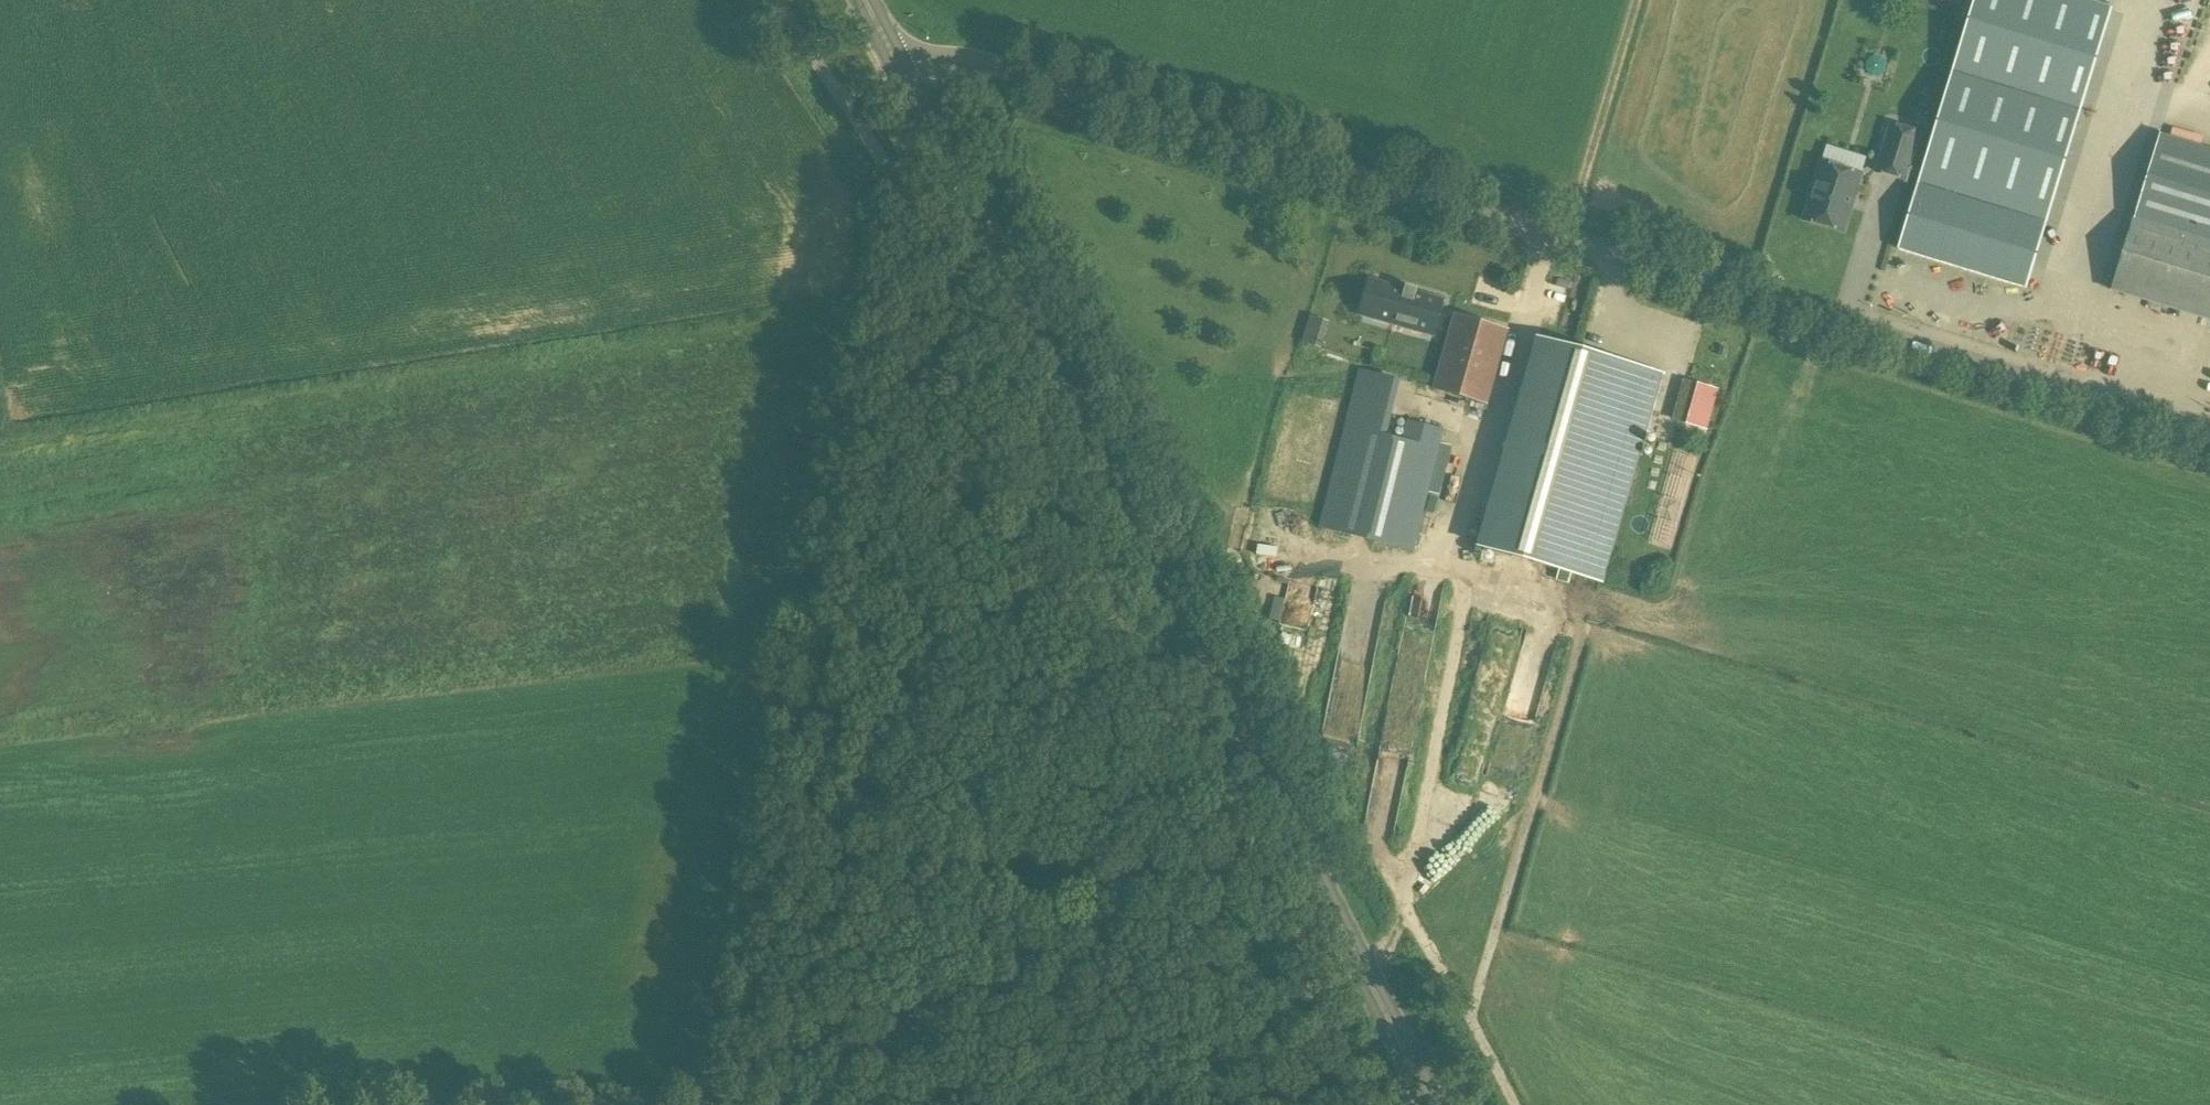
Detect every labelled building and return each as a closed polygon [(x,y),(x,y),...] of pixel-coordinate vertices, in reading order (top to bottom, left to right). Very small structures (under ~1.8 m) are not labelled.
[(2112,3),(2103,0),(1975,0),(1899,248),(2025,287),(2112,3)] [(2122,77),(2096,67),(2089,84),(2116,94),(2122,77)] [(1907,183),(1923,133),(1889,122),(1873,173),(1907,183)] [(2159,137),(2112,292),(2209,321),(2209,152),(2159,137)] [(1843,233),(1861,175),(1821,163),(1814,183),(1809,184),(1806,197),(1809,200),(1803,220),(1843,233)] [(1384,282),(1373,321),(1433,338),(1444,299),(1419,292),(1419,291),(1408,288),(1408,289),(1384,282)] [(1507,333),(1456,317),(1455,319),(1453,328),(1450,337),(1435,390),(1486,405),(1507,333)] [(1662,375),(1542,341),(1483,548),(1603,582),(1662,375)] [(1402,440),(1386,436),(1400,380),(1360,370),(1320,528),(1412,551),(1442,429),(1406,421),(1402,440)] [(1702,430),(1714,388),(1689,381),(1677,422),(1702,430)]
